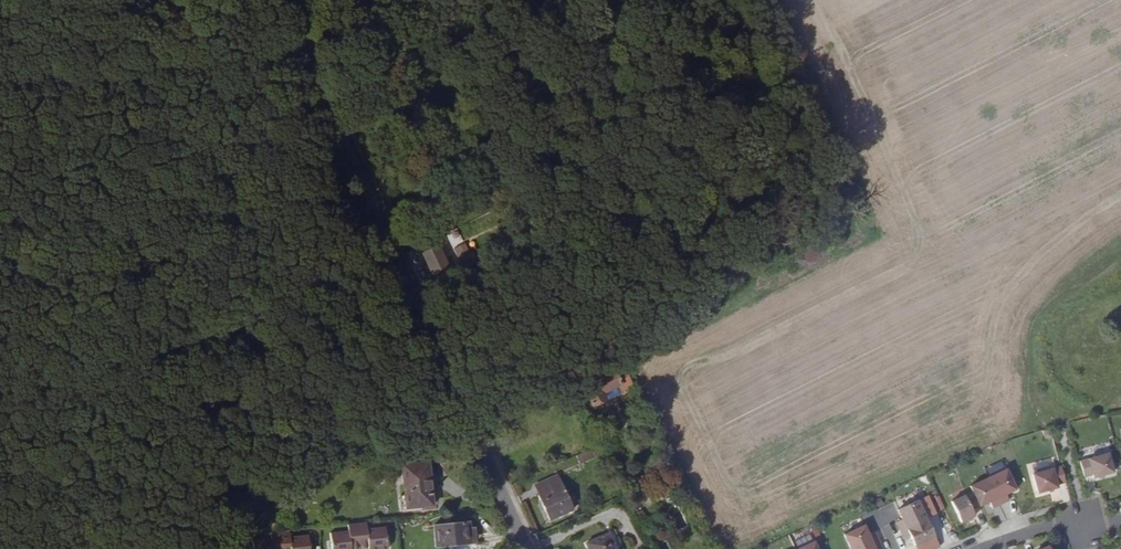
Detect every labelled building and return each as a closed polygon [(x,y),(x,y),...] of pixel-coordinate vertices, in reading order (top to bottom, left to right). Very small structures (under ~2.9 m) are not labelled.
[(426,263),(435,282),(440,280),(461,270),(459,266),(448,271),(441,255),(426,263)] [(623,367),(581,388),(590,407),(603,400),(600,394),(618,385),(621,392),(633,386),(623,367)] [(600,394),(603,400),(607,402),(620,395),(621,392),(618,385),(600,394)] [(590,450),(598,445),(593,435),(584,439),(590,450)] [(594,456),(591,449),(577,455),(580,462),(594,456)] [(1108,453),(1079,461),(1084,477),(1092,474),(1093,477),(1113,471),(1108,453)] [(432,504),(428,461),(401,463),(404,507),(425,505),(432,504)] [(1061,466),(1032,474),(1037,492),(1057,487),(1056,484),(1065,482),(1061,466)] [(1006,469),(988,477),(1000,504),(1009,500),(1006,493),(1015,489),(1006,469)] [(538,495),(549,520),(573,509),(557,475),(535,485),(539,495),(538,495)] [(988,477),(970,486),(972,491),(979,506),(989,501),(992,508),(1000,504),(988,477)] [(972,491),(950,501),(960,522),(973,516),(971,510),(979,506),(972,491)] [(925,518),(917,500),(897,509),(901,519),(895,522),(899,530),(925,518)] [(641,511),(636,513),(642,524),(647,522),(641,511)] [(925,518),(899,530),(903,539),(909,536),(914,546),(934,536),(925,518)] [(433,525),(435,546),(445,545),(445,548),(467,548),(475,548),(473,527),(469,527),(468,521),(433,525)] [(343,523),(344,531),(326,532),(327,548),(386,548),(385,526),(365,527),(365,522),(343,523)] [(844,534),(851,548),(859,548),(879,539),(875,531),(869,534),(864,524),(844,534)] [(308,535),(288,536),(288,531),(267,532),(267,539),(250,540),(251,548),(308,548),(308,535)] [(589,548),(614,548),(607,534),(586,544),(589,548)] [(859,548),(880,548),(883,548),(879,539),(859,548)] [(796,548),(817,548),(813,541),(796,548)]
